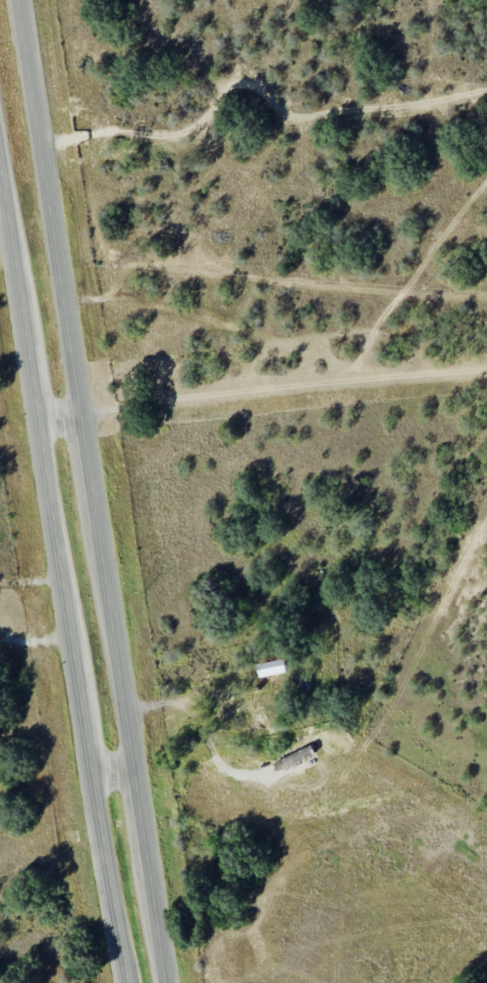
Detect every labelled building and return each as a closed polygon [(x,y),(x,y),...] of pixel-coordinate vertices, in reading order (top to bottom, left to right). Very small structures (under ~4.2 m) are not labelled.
[(286,672),(284,658),(256,663),(258,677),(286,672)]
